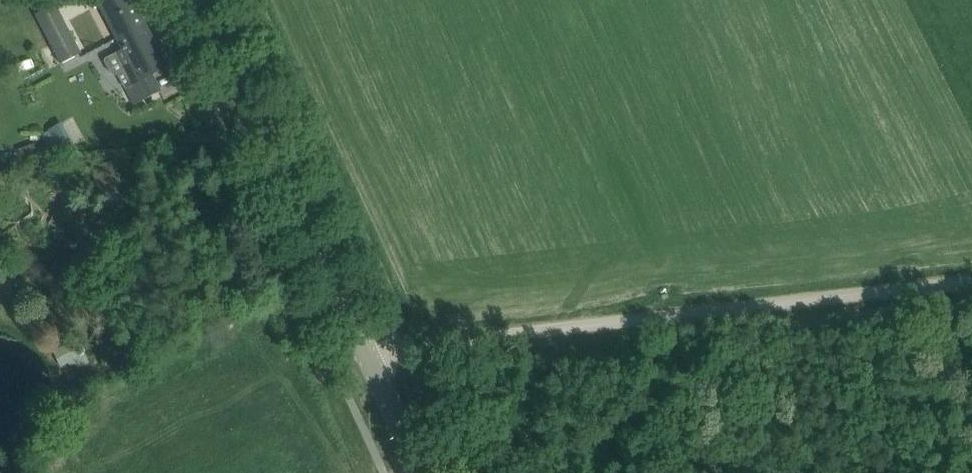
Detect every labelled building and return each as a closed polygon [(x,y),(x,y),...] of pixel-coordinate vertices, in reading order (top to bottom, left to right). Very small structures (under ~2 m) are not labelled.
[(118,39),(145,25),(132,0),(106,0),(100,4),(118,39)] [(35,13),(60,63),(80,53),(56,3),(35,13)] [(107,57),(104,61),(110,73),(117,75),(126,71),(133,84),(126,88),(135,105),(154,95),(146,79),(167,67),(145,25),(118,39),(124,49),(107,57)] [(70,117),(42,132),(54,156),(82,142),(70,117)] [(41,146),(35,148),(40,161),(52,157),(50,150),(41,146)]
